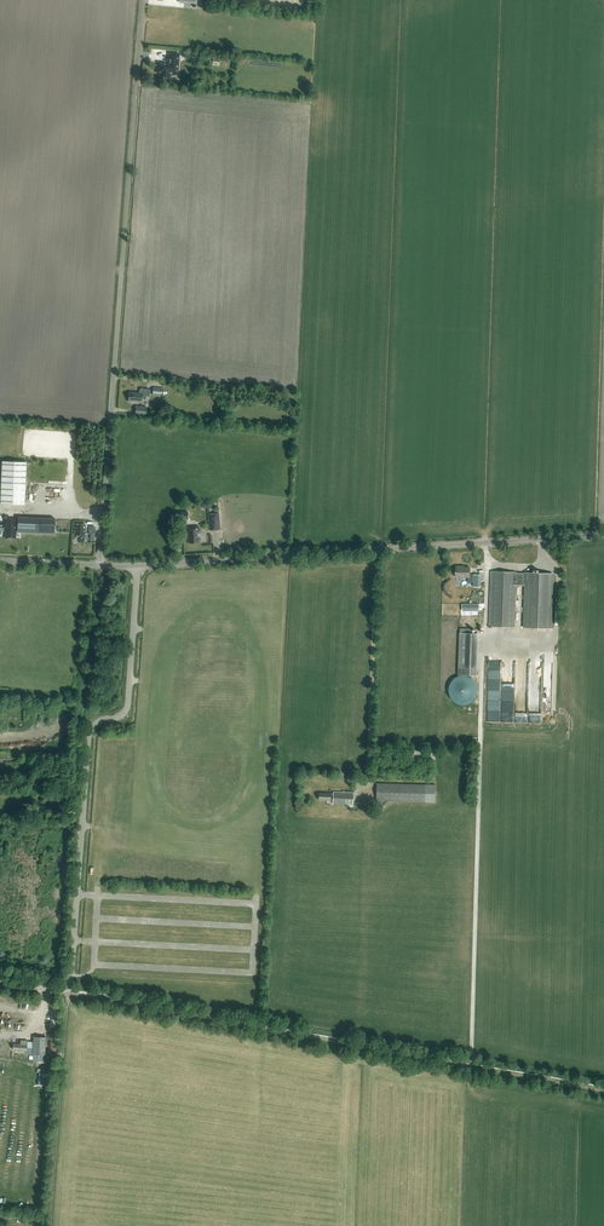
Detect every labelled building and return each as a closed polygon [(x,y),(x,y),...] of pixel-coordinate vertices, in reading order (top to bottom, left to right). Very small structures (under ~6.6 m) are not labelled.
[(179,54),(170,53),(169,64),(158,63),(157,73),(161,73),(160,78),(168,79),(169,73),(177,74),(179,54)] [(163,388),(153,387),(152,395),(162,395),(163,388)] [(142,402),(142,399),(146,399),(146,396),(149,396),(150,389),(140,388),(139,393),(129,392),(129,402),(142,402)] [(146,406),(136,406),(135,415),(146,415),(146,406)] [(26,462),(2,461),(0,504),(25,505),(26,462)] [(188,519),(188,511),(175,511),(175,519),(188,519)] [(210,530),(220,530),(219,513),(208,514),(210,530)] [(6,531),(6,534),(5,538),(15,539),(16,533),(16,532),(55,533),(55,518),(18,517),(18,519),(5,519),(4,528),(4,531),(6,531)] [(85,525),(75,524),(74,535),(78,535),(78,541),(84,542),(85,525)] [(198,543),(198,538),(200,537),(203,535),(202,532),(200,530),(199,530),(199,526),(186,527),(187,535),(188,535),(189,543),(198,543)] [(468,582),(474,582),(474,574),(470,574),(470,567),(462,567),(462,566),(456,566),(456,577),(468,577),(468,582)] [(490,626),(515,627),(516,585),(525,585),(524,627),(550,628),(553,574),(492,572),(490,626)] [(476,675),(478,633),(473,633),(473,629),(460,629),(458,675),(476,675)] [(478,692),(477,688),(476,684),(475,681),(472,678),(469,677),(465,675),(462,675),(458,676),(455,678),(452,680),(450,683),(448,686),(448,690),(448,694),(450,697),(452,700),(455,703),(458,704),(462,705),(466,705),(469,703),(472,701),(475,699),(477,695),(478,692)] [(435,785),(376,783),(376,805),(382,806),(383,801),(435,802),(435,785)] [(353,804),(354,793),(333,792),(333,794),(331,794),(330,794),(319,793),(319,799),(333,800),(333,803),(353,804)] [(44,1062),(45,1055),(46,1037),(34,1036),(33,1048),(27,1048),(27,1040),(20,1040),(20,1044),(13,1044),(13,1048),(17,1049),(16,1051),(26,1051),(26,1054),(39,1055),(38,1062),(44,1062)] [(39,1072),(37,1084),(45,1085),(47,1073),(39,1072)]
